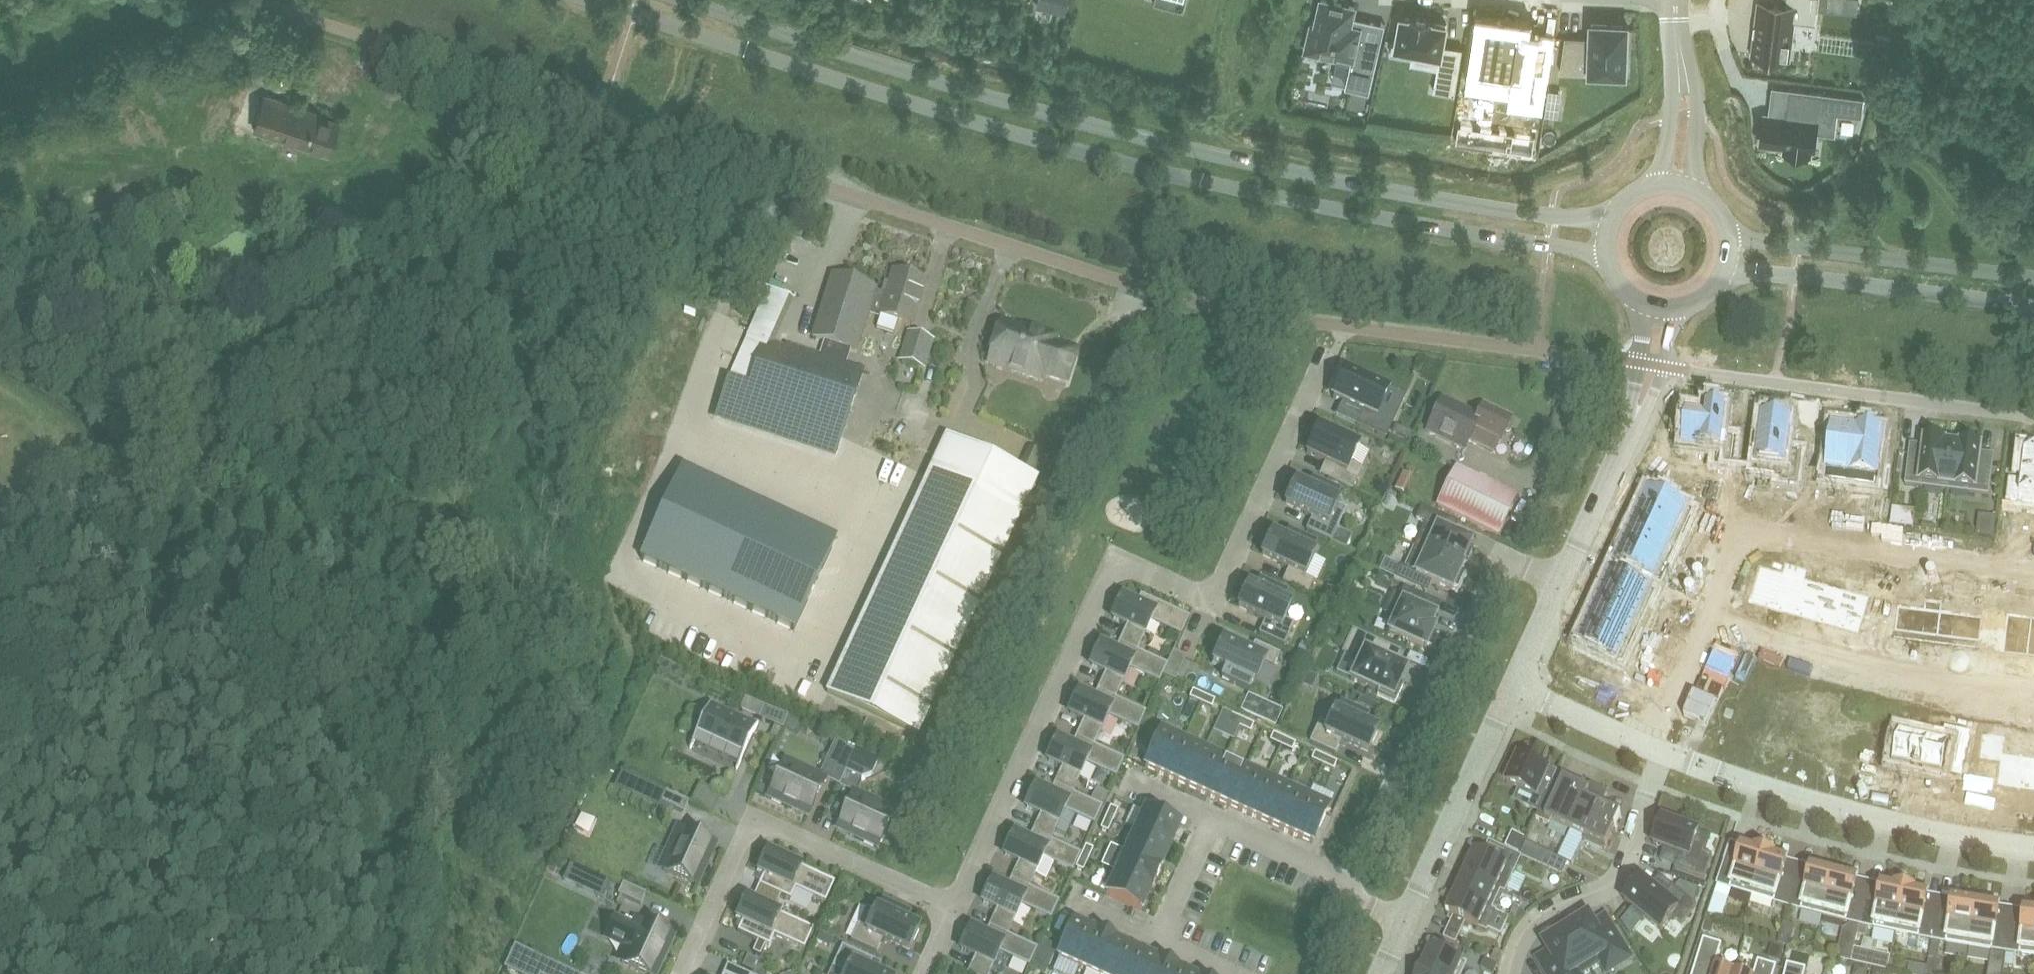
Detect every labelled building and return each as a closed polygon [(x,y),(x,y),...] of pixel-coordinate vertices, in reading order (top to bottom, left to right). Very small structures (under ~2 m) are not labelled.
[(1050,11),(1065,15),(1069,0),(1053,0),(1050,11)] [(1357,42),(1361,27),(1351,25),(1355,7),(1325,0),(1321,0),(1315,26),(1311,25),(1306,50),(1338,57),(1339,55),(1352,58),(1346,88),(1370,93),(1380,48),(1357,42)] [(1753,54),(1789,59),(1794,21),(1816,24),(1819,0),(1787,0),(1786,6),(1759,3),(1757,26),(1754,25),(1753,35),(1755,35),(1753,54)] [(1394,34),(1391,54),(1413,58),(1415,50),(1440,55),(1433,91),(1455,95),(1463,48),(1443,45),(1447,24),(1431,21),(1432,21),(1412,17),(1412,18),(1402,16),(1398,35),(1394,34)] [(1485,23),(1477,78),(1521,85),(1519,98),(1536,101),(1540,73),(1546,74),(1550,43),(1522,39),(1523,29),(1485,23)] [(1566,39),(1561,73),(1591,74),(1591,73),(1626,74),(1628,25),(1592,23),(1591,40),(1566,39)] [(217,88),(211,124),(261,132),(266,96),(217,88)] [(1864,99),(1789,89),(1785,118),(1765,115),(1761,143),(1786,146),(1785,151),(1810,155),(1810,149),(1814,150),(1819,111),(1862,117),(1864,99)] [(1536,136),(1459,125),(1456,141),(1534,152),(1536,136)] [(874,293),(869,310),(880,314),(880,315),(881,315),(880,319),(877,328),(893,333),(897,320),(911,325),(926,280),(921,279),(920,274),(911,271),(907,275),(894,270),(890,284),(886,282),(881,295),(874,293)] [(815,326),(811,336),(825,341),(856,351),(869,310),(874,293),(875,290),(845,280),(831,275),(827,286),(815,326)] [(728,381),(718,413),(837,451),(864,369),(846,364),(819,355),(786,344),(778,369),(767,401),(747,395),(776,328),(786,305),(766,297),(738,361),(729,381),(728,381)] [(993,352),(990,361),(990,363),(1042,380),(1044,374),(1066,381),(1076,351),(1053,344),(1055,338),(1035,332),(1034,335),(1002,324),(999,333),(997,334),(995,336),(995,337),(993,339),(992,341),(992,343),(992,344),(992,347),(992,348),(992,349),(993,351),(993,352)] [(900,359),(924,367),(933,341),(909,333),(900,359)] [(1388,390),(1345,371),(1333,398),(1363,412),(1357,425),(1385,438),(1396,415),(1381,408),(1388,390)] [(1493,452),(1498,441),(1500,442),(1505,432),(1510,431),(1513,426),(1510,421),(1511,418),(1483,405),(1477,417),(1442,400),(1427,431),(1465,449),(1469,440),(1493,452)] [(1684,446),(1682,456),(1684,457),(1685,447),(1719,451),(1717,463),(1730,464),(1733,439),(1721,438),(1724,412),(1708,410),(1707,415),(1688,412),(1684,446)] [(1763,417),(1755,473),(1781,476),(1780,481),(1795,483),(1799,454),(1786,452),(1790,421),(1763,417)] [(1395,424),(1392,431),(1409,439),(1412,432),(1395,424)] [(1336,435),(1319,427),(1307,454),(1334,466),(1328,479),(1353,490),(1363,468),(1351,463),(1359,446),(1349,441),(1351,435),(1338,429),(1336,435)] [(1817,453),(1813,478),(1850,483),(1858,430),(1833,427),(1829,455),(1817,453)] [(1858,430),(1850,483),(1888,488),(1891,463),(1879,462),(1882,434),(1858,430)] [(1391,436),(1388,443),(1404,450),(1407,444),(1391,436)] [(827,693),(919,736),(1037,480),(946,438),(827,693)] [(1947,491),(1953,445),(1945,444),(1945,443),(1925,441),(1923,456),(1909,454),(1905,485),(1947,491)] [(1989,495),(1993,465),(1979,463),(1981,447),(1961,445),(1961,446),(1953,445),(1947,491),(1989,495)] [(2005,503),(2033,506),(2033,446),(2029,446),(2028,452),(2024,451),(2020,479),(2008,478),(2005,503)] [(683,467),(641,559),(794,630),(836,538),(683,467)] [(1437,505),(1498,535),(1516,496),(1456,467),(1437,505)] [(1308,491),(1295,485),(1285,506),(1312,518),(1306,531),(1331,542),(1347,509),(1335,504),(1339,495),(1311,483),(1308,491)] [(1649,492),(1638,515),(1682,536),(1693,512),(1649,492)] [(1425,523),(1415,546),(1462,567),(1463,566),(1461,565),(1462,562),(1466,564),(1473,549),(1469,547),(1471,543),(1442,530),(1447,518),(1422,507),(1416,519),(1425,523)] [(1729,509),(1728,521),(1745,523),(1747,511),(1729,509)] [(1638,515),(1627,538),(1672,559),(1682,536),(1638,515)] [(1284,543),(1271,537),(1262,557),(1288,570),(1282,582),(1308,594),(1314,581),(1305,577),(1314,556),(1312,555),(1315,547),(1288,534),(1284,543)] [(1627,538),(1616,562),(1661,582),(1672,559),(1627,538)] [(1399,566),(1394,578),(1415,588),(1420,577),(1451,591),(1453,587),(1457,588),(1464,573),(1460,571),(1462,567),(1415,546),(1405,568),(1399,566)] [(1743,564),(1732,558),(1728,566),(1739,571),(1743,564)] [(1394,578),(1399,566),(1385,559),(1379,572),(1394,578)] [(1759,565),(1748,603),(1773,610),(1786,563),(1785,562),(1782,572),(1759,565)] [(1786,563),(1773,610),(1793,615),(1807,569),(1786,563)] [(1807,569),(1793,615),(1814,621),(1825,584),(1805,578),(1808,569),(1807,569)] [(1611,574),(1600,597),(1645,618),(1655,594),(1611,574)] [(1255,592),(1247,588),(1238,609),(1265,621),(1259,634),(1284,646),(1294,624),(1285,619),(1290,608),(1283,604),(1286,596),(1259,583),(1255,592)] [(1825,584),(1814,621),(1835,627),(1846,590),(1825,584)] [(1401,603),(1388,632),(1425,649),(1427,645),(1431,647),(1437,634),(1433,632),(1435,628),(1431,627),(1435,617),(1422,610),(1427,598),(1404,587),(1397,601),(1401,603)] [(1846,590),(1835,627),(1859,634),(1870,596),(1846,590)] [(1718,593),(1713,604),(1720,608),(1726,596),(1718,593)] [(1189,617),(1141,595),(1136,604),(1121,597),(1114,614),(1116,615),(1114,619),(1127,625),(1119,643),(1167,665),(1137,651),(1151,622),(1181,636),(1189,617)] [(1600,597),(1590,620),(1634,641),(1645,618),(1600,597)] [(1897,604),(1894,630),(1937,636),(1941,600),(1925,598),(1924,608),(1897,604)] [(1941,600),(1937,636),(1980,641),(1983,615),(1941,610),(1942,600),(1941,600)] [(2007,613),(2002,652),(2027,655),(2031,616),(2007,613)] [(1714,622),(1706,619),(1701,630),(1709,633),(1714,622)] [(1590,620),(1579,644),(1623,664),(1634,641),(1590,620)] [(1342,652),(1360,661),(1351,679),(1378,692),(1377,695),(1395,703),(1404,685),(1400,683),(1401,680),(1398,679),(1403,668),(1395,665),(1401,652),(1352,629),(1342,652)] [(1696,641),(1691,653),(1698,656),(1703,645),(1696,641)] [(1167,665),(1119,643),(1115,652),(1100,645),(1092,661),(1094,662),(1092,667),(1105,673),(1097,690),(1146,712),(1116,698),(1129,669),(1159,683),(1167,665)] [(1213,664),(1226,670),(1222,679),(1249,691),(1253,683),(1256,684),(1265,664),(1274,668),(1280,655),(1255,643),(1249,656),(1222,643),(1213,664)] [(1186,658),(1173,652),(1163,676),(1175,682),(1186,658)] [(1693,668),(1685,664),(1680,676),(1688,679),(1693,668)] [(1084,720),(1076,737),(1094,746),(1108,716),(1138,730),(1146,712),(1097,690),(1093,699),(1078,692),(1070,709),(1072,710),(1070,714),(1084,720)] [(1189,698),(1200,703),(1204,695),(1193,690),(1189,698)] [(1215,700),(1204,695),(1200,703),(1211,708),(1215,700)] [(1280,712),(1246,696),(1239,711),(1273,726),(1280,712)] [(712,703),(711,702),(690,748),(691,749),(697,735),(742,756),(736,769),(737,770),(758,724),(757,723),(756,725),(711,705),(712,703)] [(1377,733),(1364,728),(1368,719),(1340,706),(1336,715),(1334,714),(1328,725),(1319,721),(1309,743),(1335,755),(1341,742),(1367,754),(1377,733)] [(759,719),(783,729),(788,718),(764,707),(759,719)] [(1239,727),(1243,720),(1232,715),(1228,722),(1239,727)] [(1254,724),(1243,720),(1239,727),(1250,732),(1254,724)] [(1893,760),(1892,765),(1912,770),(1912,772),(1913,772),(1914,772),(1914,770),(1922,771),(1921,774),(1922,774),(1923,775),(1923,772),(1943,777),(1944,771),(1962,775),(1971,733),(1970,733),(1969,736),(1957,734),(1958,730),(1944,727),(1941,743),(1937,742),(1899,734),(1898,738),(1893,760)] [(1166,777),(1182,742),(1161,732),(1145,767),(1166,777)] [(1281,746),(1284,738),(1273,733),(1270,741),(1281,746)] [(1979,758),(2000,761),(1997,781),(1996,785),(2016,788),(2016,789),(2033,792),(2033,757),(2021,755),(2021,756),(2003,754),(2006,737),(1982,734),(1979,758)] [(1054,785),(1102,807),(1103,807),(1073,793),(1086,764),(1116,777),(1124,760),(1094,746),(1076,737),(1072,746),(1056,739),(1049,756),(1051,757),(1049,761),(1062,767),(1054,785)] [(1284,738),(1281,746),(1292,751),(1295,743),(1284,738)] [(820,776),(826,778),(840,785),(846,772),(835,767),(846,744),(836,740),(820,776)] [(1166,777),(1187,786),(1203,751),(1182,742),(1166,777)] [(846,772),(856,749),(846,744),(835,767),(846,772)] [(1099,748),(1122,758),(1124,755),(1101,744),(1099,748)] [(879,759),(857,749),(846,772),(861,779),(872,775),(879,759)] [(1187,786),(1208,796),(1224,761),(1203,751),(1187,786)] [(1322,765),(1326,757),(1315,752),(1311,760),(1322,765)] [(1333,770),(1337,762),(1326,757),(1322,765),(1333,770)] [(1534,765),(1518,758),(1513,768),(1509,767),(1504,780),(1507,781),(1506,783),(1518,789),(1535,796),(1530,807),(1532,808),(1540,811),(1552,783),(1557,774),(1556,773),(1555,774),(1556,774),(1554,779),(1547,776),(1549,772),(1534,765)] [(1208,796),(1229,805),(1245,770),(1224,761),(1208,796)] [(773,788),(768,798),(796,811),(799,805),(811,811),(826,778),(820,776),(801,767),(797,778),(781,771),(773,788)] [(1229,805),(1249,815),(1265,780),(1245,770),(1229,805)] [(1552,787),(1554,783),(1552,783),(1540,811),(1539,813),(1536,819),(1549,825),(1551,822),(1569,830),(1588,790),(1563,778),(1560,786),(1558,790),(1552,787)] [(1286,789),(1265,780),(1249,815),(1270,824),(1286,789)] [(760,782),(755,792),(768,798),(773,788),(760,782)] [(1040,815),(1032,832),(1081,854),(1051,840),(1064,811),(1094,825),(1102,807),(1054,785),(1050,793),(1035,786),(1027,803),(1029,804),(1027,808),(1040,815)] [(1608,793),(1591,785),(1588,790),(1569,830),(1585,837),(1583,841),(1604,850),(1621,814),(1602,806),(1608,793)] [(1291,834),(1307,799),(1286,789),(1270,824),(1291,834)] [(689,802),(666,792),(661,803),(683,813),(689,802)] [(849,835),(877,848),(890,821),(874,813),(879,803),(855,792),(840,824),(852,830),(849,835)] [(1307,799),(1291,834),(1312,844),(1328,808),(1307,799)] [(1110,807),(1105,818),(1113,821),(1118,810),(1110,807)] [(1135,831),(1170,847),(1180,826),(1145,810),(1135,831)] [(1108,832),(1113,821),(1105,818),(1100,829),(1108,832)] [(1695,844),(1699,833),(1675,824),(1662,819),(1660,824),(1656,823),(1651,838),(1655,839),(1653,845),(1664,849),(1679,854),(1675,867),(1704,878),(1712,855),(1706,853),(1701,851),(1703,847),(1695,844)] [(698,884),(710,858),(704,855),(709,844),(710,843),(677,828),(677,829),(667,852),(672,855),(664,870),(697,886),(698,884)] [(1135,831),(1126,852),(1161,868),(1170,847),(1135,831)] [(1011,879),(1059,901),(1029,887),(1043,858),(1073,872),(1081,854),(1032,832),(1028,841),(1013,834),(1005,850),(1007,851),(1005,856),(1019,862),(1011,879)] [(1526,838),(1513,833),(1506,847),(1520,853),(1526,838)] [(1086,846),(1081,857),(1088,860),(1093,849),(1086,846)] [(1752,897),(1765,854),(1742,847),(1737,866),(1724,862),(1716,886),(1729,890),(1752,897)] [(1465,874),(1506,893),(1516,870),(1475,851),(1465,874)] [(1161,868),(1126,852),(1116,873),(1151,889),(1161,868)] [(1558,858),(1544,852),(1538,865),(1562,876),(1568,863),(1558,858)] [(781,895),(791,900),(796,889),(826,903),(835,883),(769,853),(767,859),(764,858),(758,872),(764,875),(754,897),(776,907),(781,895)] [(1787,908),(1794,883),(1782,880),(1788,861),(1765,854),(1752,897),(1774,904),(1787,908)] [(1083,871),(1088,860),(1081,857),(1076,868),(1083,871)] [(563,879),(603,898),(611,881),(571,862),(563,879)] [(1823,917),(1835,874),(1812,868),(1806,887),(1794,883),(1787,908),(1800,911),(1823,917)] [(1151,889),(1116,873),(1106,894),(1141,910),(1151,889)] [(1505,894),(1506,893),(1465,874),(1456,893),(1497,912),(1493,910),(1501,892),(1505,894)] [(1860,926),(1865,902),(1852,899),(1857,880),(1835,874),(1823,917),(1846,923),(1850,924),(1860,926)] [(997,909),(989,926),(1038,949),(1038,948),(1008,935),(1021,906),(1051,919),(1059,901),(1011,879),(1007,888),(991,881),(984,898),(986,899),(984,903),(997,909)] [(1651,887),(1642,880),(1624,901),(1661,931),(1673,917),(1682,924),(1697,906),(1695,904),(1675,888),(1672,886),(1663,897),(1651,887)] [(1680,881),(1675,888),(1695,904),(1700,888),(1680,881)] [(646,894),(623,884),(618,895),(641,905),(646,894)] [(1896,934),(1905,890),(1882,885),(1878,904),(1865,902),(1860,926),(1867,928),(1873,929),(1896,934)] [(1932,942),(1937,917),(1924,914),(1928,895),(1905,890),(1896,934),(1919,939),(1932,942)] [(1497,912),(1456,893),(1446,914),(1452,917),(1450,921),(1451,922),(1444,939),(1456,945),(1466,923),(1487,933),(1494,919),(1497,912)] [(814,929),(748,899),(745,905),(743,904),(737,918),(743,921),(738,932),(758,941),(753,952),(760,956),(765,945),(770,947),(775,936),(805,949),(814,929)] [(1969,948),(1976,903),(1953,900),(1950,919),(1937,917),(1932,942),(1933,942),(1940,943),(1945,944),(1969,948)] [(2006,954),(2009,928),(1996,927),(1999,907),(1976,903),(1969,948),(1992,952),(2006,954)] [(909,952),(918,931),(905,926),(909,917),(882,905),(878,913),(866,908),(851,941),(876,953),(882,940),(909,952)] [(1519,910),(1513,907),(1509,915),(1515,918),(1519,910)] [(2024,911),(2022,930),(2009,928),(2006,954),(2019,955),(2033,957),(2033,912),(2024,911)] [(1575,925),(1566,930),(1591,971),(1599,966),(1605,962),(1610,971),(1631,958),(1611,926),(1602,932),(1598,931),(1589,917),(1587,918),(1585,914),(1573,922),(1575,925)] [(647,973),(657,973),(668,950),(662,947),(668,935),(635,920),(635,921),(633,926),(617,918),(608,937),(635,949),(628,965),(647,973)] [(1079,967),(1096,932),(1074,922),(1058,957),(1079,967)] [(1714,927),(1705,924),(1703,933),(1712,935),(1714,927)] [(1836,960),(1851,963),(1852,960),(1853,955),(1855,947),(1858,935),(1860,926),(1850,924),(1843,929),(1836,960)] [(967,973),(990,973),(999,953),(1029,967),(1038,949),(989,926),(985,935),(970,928),(962,945),(964,946),(962,950),(975,956),(967,973)] [(1860,926),(1858,935),(1865,937),(1867,928),(1860,926)] [(1591,971),(1566,930),(1558,936),(1556,932),(1544,940),(1546,943),(1544,944),(1553,958),(1552,963),(1543,968),(1546,973),(1586,973),(1591,971)] [(1116,942),(1096,932),(1079,967),(1094,973),(1101,973),(1116,942)] [(827,946),(830,937),(820,933),(816,941),(827,946)] [(1735,969),(1717,963),(1722,945),(1703,939),(1693,973),(1734,973),(1735,969)] [(1137,951),(1116,942),(1101,973),(1126,973),(1137,951)] [(1927,973),(1933,973),(1939,973),(1942,959),(1938,954),(1940,943),(1933,942),(1927,973)] [(1782,958),(1785,948),(1778,946),(1777,946),(1773,944),(1770,955),(1768,959),(1777,961),(1781,962),(1782,958)] [(505,969),(517,973),(519,973),(522,967),(538,973),(577,973),(516,946),(505,969)] [(867,973),(873,960),(842,946),(832,968),(846,973),(870,973),(867,973)] [(1437,973),(1463,973),(1468,964),(1431,947),(1422,966),(1422,967),(1437,973)] [(1852,960),(1851,963),(1862,966),(1865,949),(1855,947),(1853,955),(1852,960)] [(1501,952),(1495,949),(1491,959),(1497,962),(1501,952)] [(1158,961),(1137,951),(1126,973),(1152,973),(1158,961)] [(757,962),(747,958),(743,968),(753,972),(757,962)] [(1485,960),(1482,970),(1492,973),(1493,973),(1497,965),(1485,960)] [(1178,970),(1158,961),(1152,973),(1177,973),(1178,970)] [(1777,967),(1758,961),(1754,973),(1775,973),(1777,967)] [(1806,970),(1787,965),(1785,973),(1805,973),(1806,970)] [(1868,969),(1856,966),(1854,973),(1867,973),(1868,969)]
